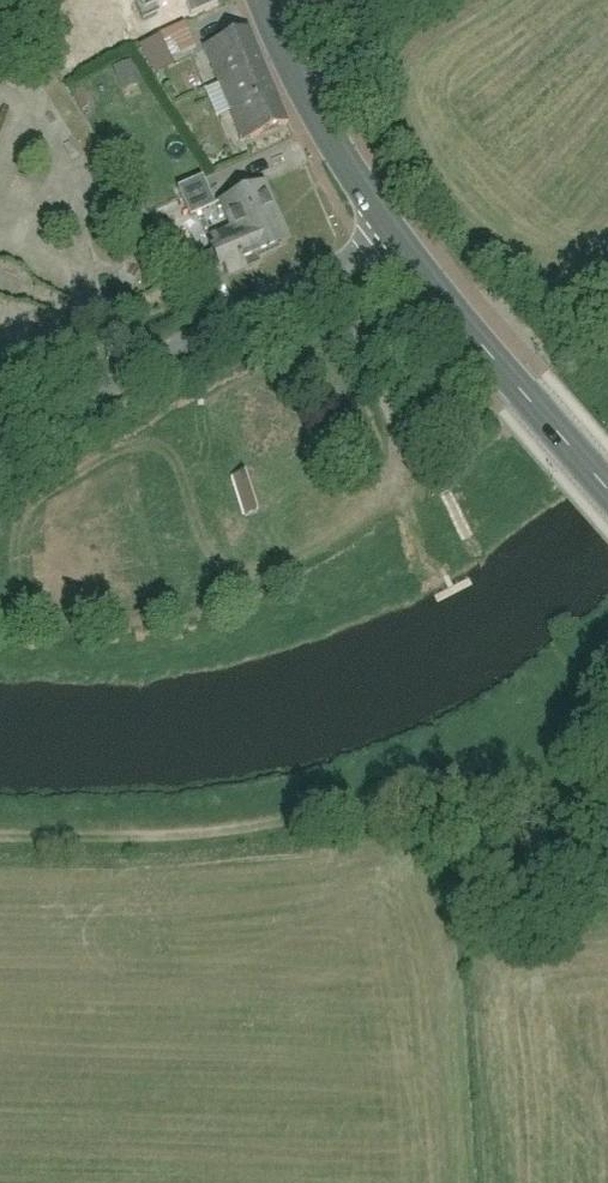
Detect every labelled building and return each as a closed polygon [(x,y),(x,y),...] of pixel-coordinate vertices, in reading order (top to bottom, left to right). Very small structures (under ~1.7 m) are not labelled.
[(179,0),(138,0),(146,16),(179,0)] [(185,21),(140,45),(155,72),(200,49),(185,21)] [(247,34),(204,51),(242,144),(285,127),(247,34)] [(204,178),(180,188),(191,216),(215,206),(204,178)] [(208,241),(223,278),(291,250),(263,182),(219,201),(232,231),(208,241)]
